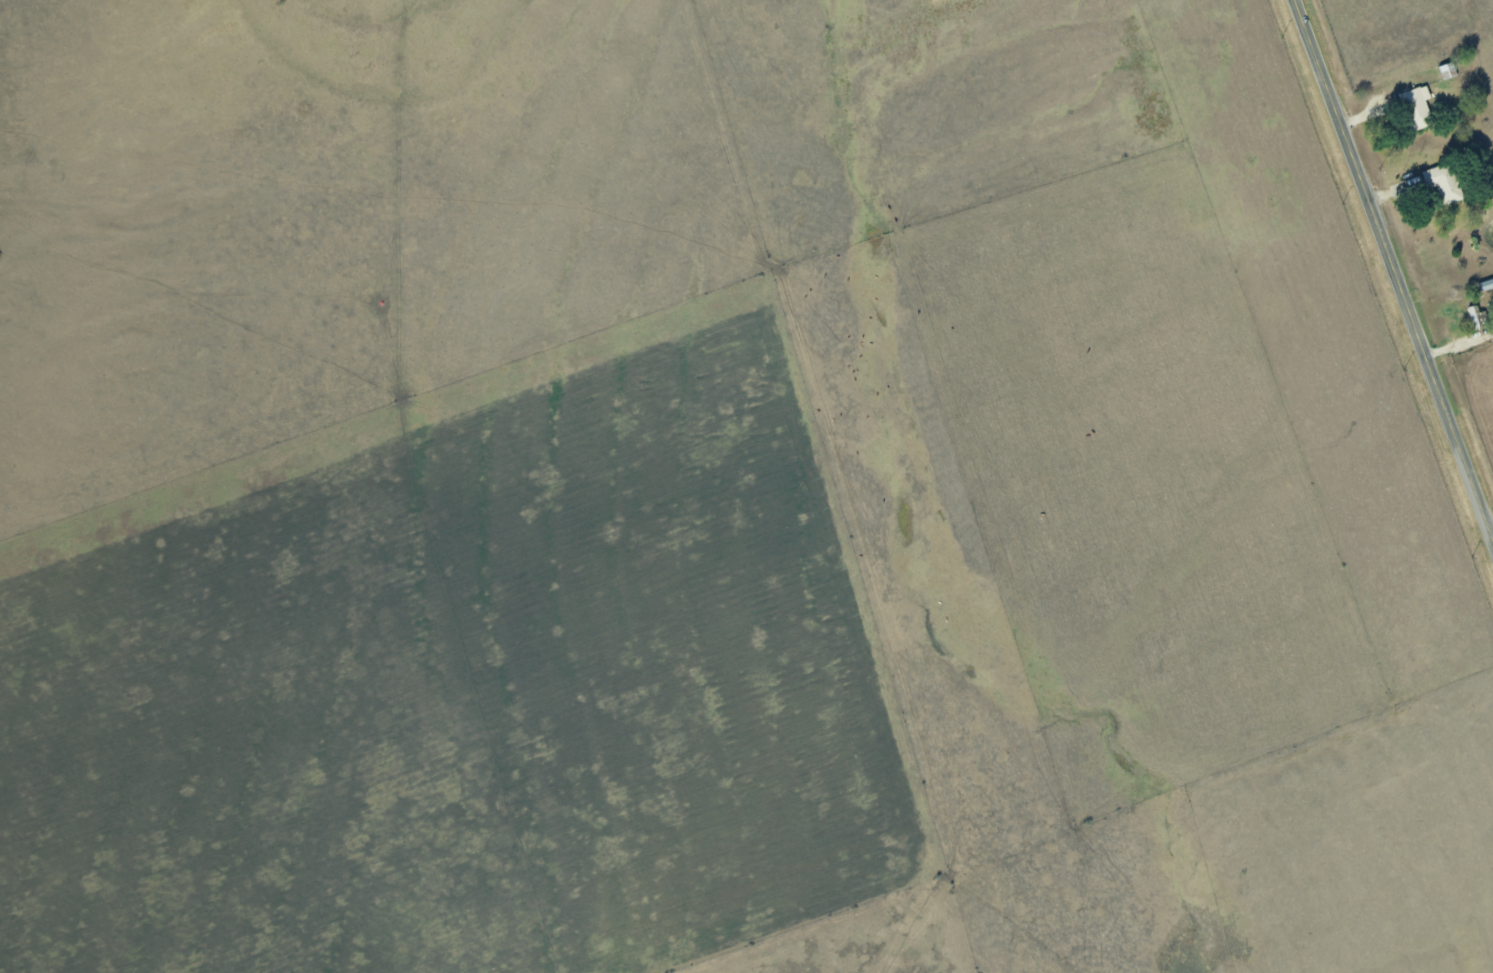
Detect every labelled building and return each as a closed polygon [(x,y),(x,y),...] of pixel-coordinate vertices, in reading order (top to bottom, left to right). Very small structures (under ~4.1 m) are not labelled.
[(1425,84),(1399,95),(1414,132),(1428,126),(1425,119),(1432,116),(1425,101),(1431,98),(1425,84)] [(1449,161),(1422,173),(1428,189),(1436,186),(1444,206),(1464,198),(1449,161)] [(1482,291),(1492,287),(1492,278),(1479,284),(1482,291)]
